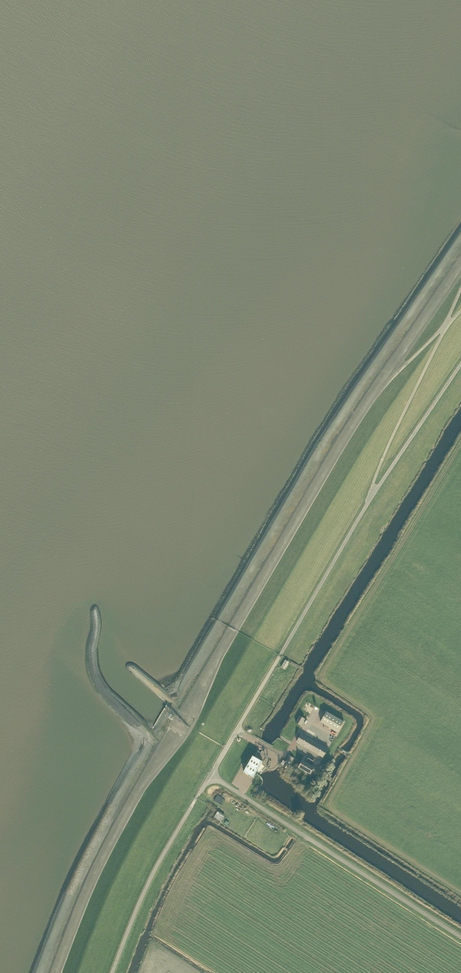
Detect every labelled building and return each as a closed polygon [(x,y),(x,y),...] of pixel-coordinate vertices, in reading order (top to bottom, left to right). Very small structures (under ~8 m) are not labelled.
[(344,722),(327,712),(320,723),(338,732),(344,722)] [(296,723),(301,726),(305,719),(300,716),(296,723)] [(301,735),(297,742),(323,758),(328,750),(301,735)] [(253,756),(243,772),(253,778),(262,762),(253,756)] [(287,770),(289,766),(293,758),(289,756),(285,762),(283,766),(282,767),(287,770)] [(299,768),(310,775),(314,768),(311,766),(313,762),(314,762),(308,759),(306,763),(302,761),(299,768)] [(215,801),(220,805),(224,799),(218,795),(215,801)]
